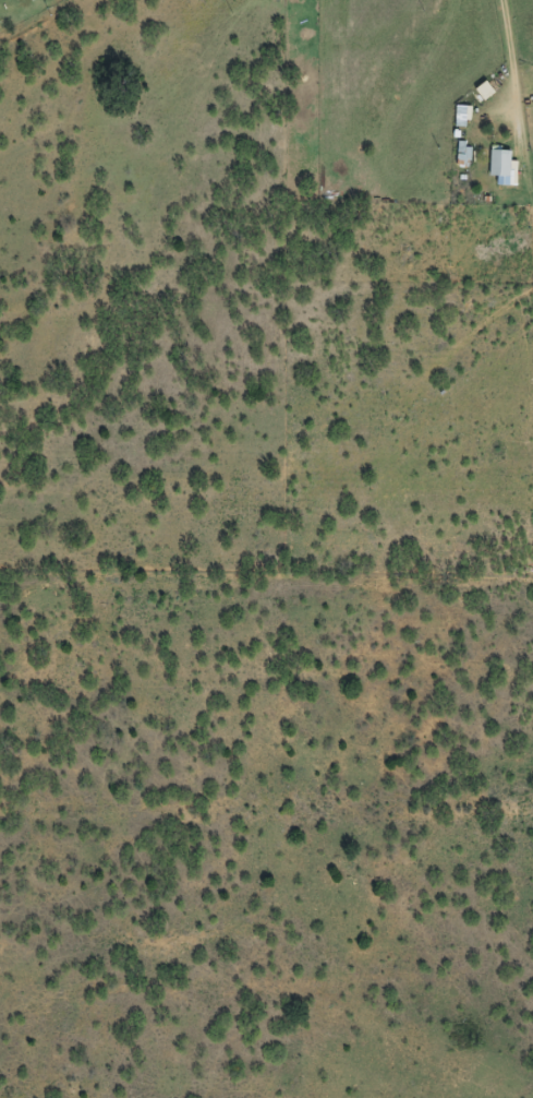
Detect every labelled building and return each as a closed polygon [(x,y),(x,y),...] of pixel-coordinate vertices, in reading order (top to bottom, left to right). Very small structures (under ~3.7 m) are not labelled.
[(472,166),(473,144),(457,143),(456,165),(472,166)] [(513,185),(513,147),(490,147),(490,176),(498,176),(498,185),(513,185)]
